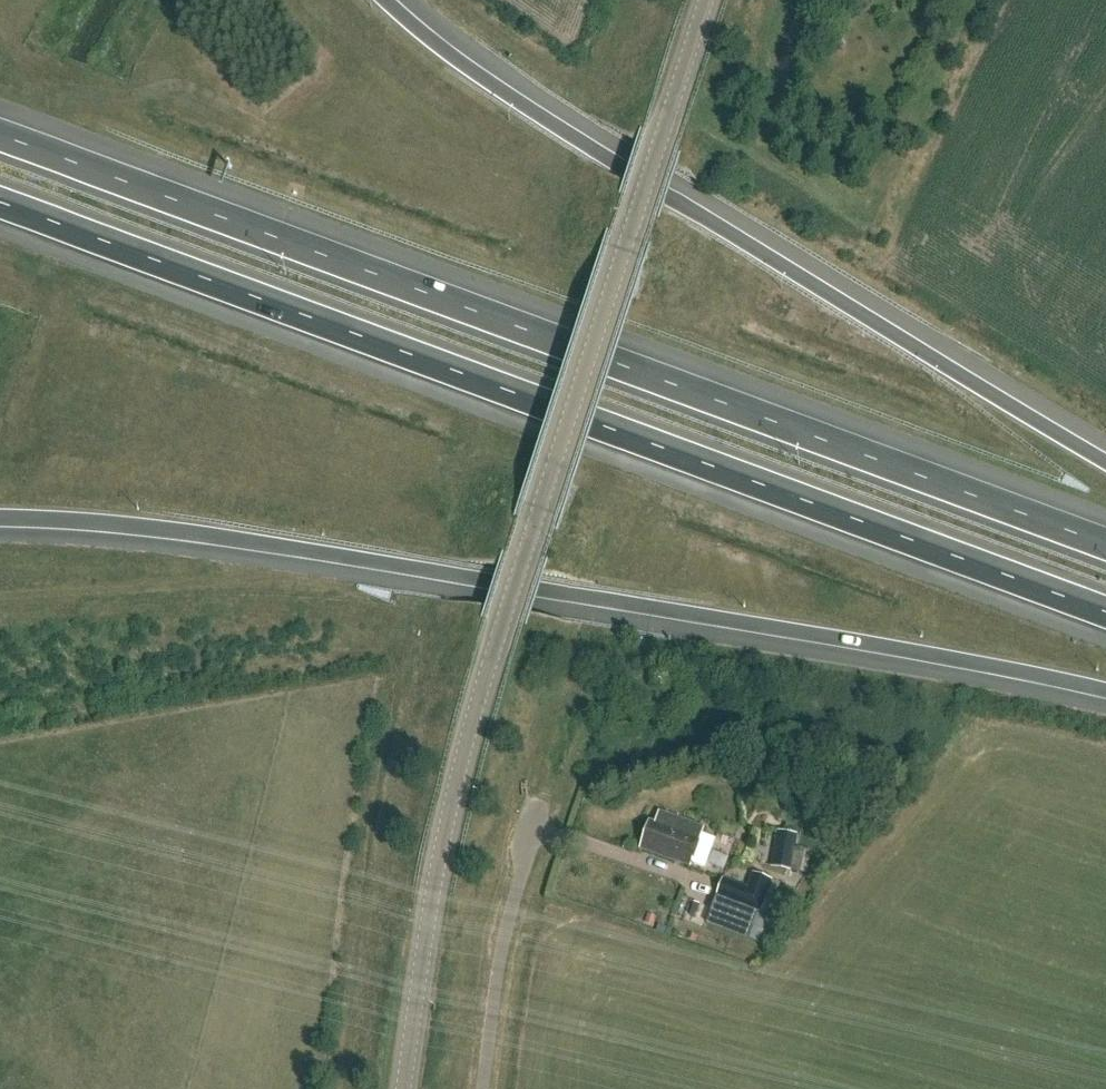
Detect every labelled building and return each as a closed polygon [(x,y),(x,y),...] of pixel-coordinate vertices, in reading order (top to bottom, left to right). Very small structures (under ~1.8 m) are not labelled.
[(699,828),(659,812),(656,820),(649,818),(638,845),(689,865),(698,843),(694,841),(699,828)] [(779,869),(801,869),(802,836),(780,835),(779,869)] [(779,883),(753,872),(747,888),(723,878),(711,908),(752,924),(758,910),(767,913),(779,883)]
